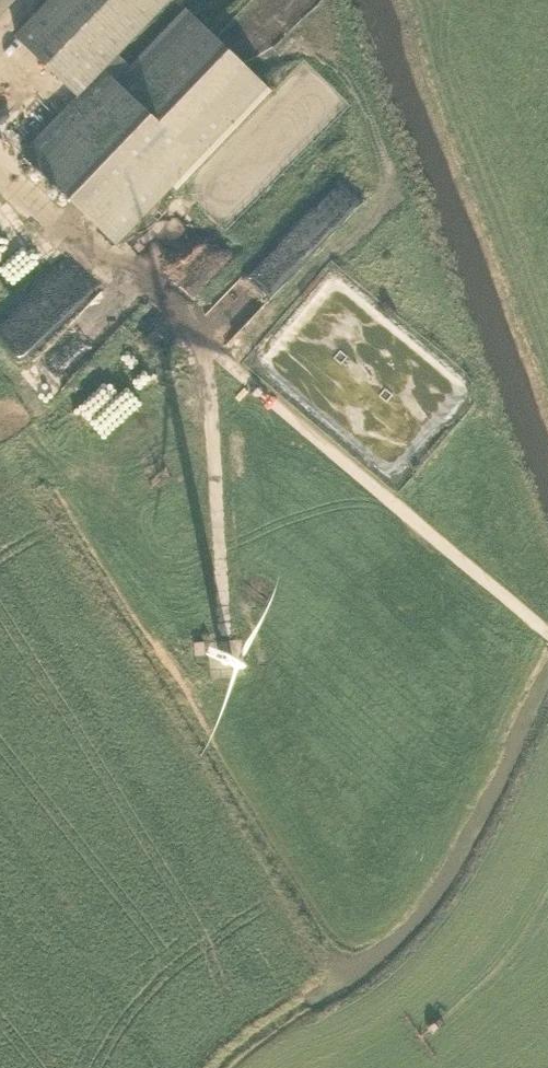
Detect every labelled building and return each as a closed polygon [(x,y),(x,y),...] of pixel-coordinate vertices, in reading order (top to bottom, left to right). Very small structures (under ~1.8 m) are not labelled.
[(17,0),(0,0),(0,18),(17,0)] [(170,0),(50,0),(16,35),(78,95),(23,153),(117,244),(268,88),(189,12),(184,7),(113,79),(103,70),(130,42),(170,0)]
